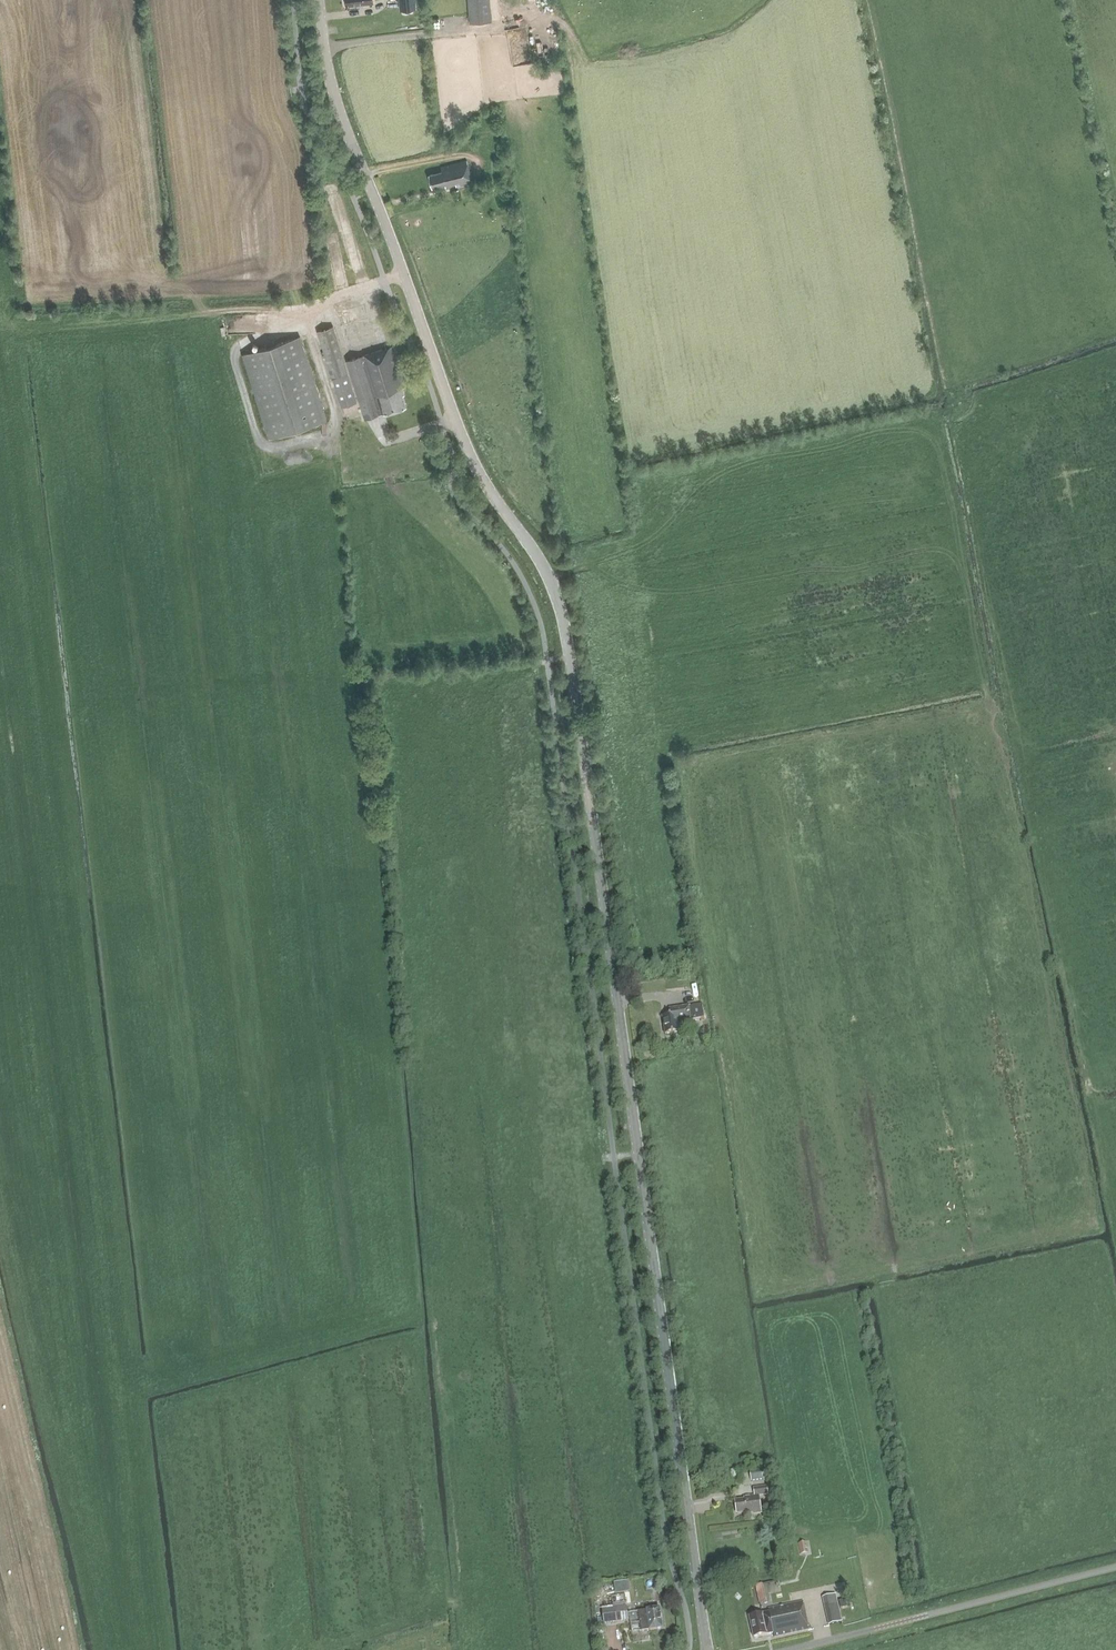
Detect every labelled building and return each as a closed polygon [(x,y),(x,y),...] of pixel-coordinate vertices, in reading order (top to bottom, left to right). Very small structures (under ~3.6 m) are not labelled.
[(415,0),(399,0),(400,11),(416,9),(415,0)] [(490,0),(468,0),(470,23),(492,21),(490,0)] [(456,186),(472,182),(467,161),(441,167),(442,172),(429,175),(433,188),(445,185),(446,187),(455,184),(456,186)] [(341,407),(357,402),(333,326),(318,331),(341,407)] [(327,420),(300,336),(242,354),(269,438),(327,420)] [(384,413),(406,406),(403,395),(404,394),(402,388),(405,387),(392,346),(347,360),(365,419),(384,413)] [(670,1015),(662,1017),(665,1034),(679,1032),(678,1023),(704,1019),(702,1005),(688,1007),(688,1006),(669,1009),(670,1015)] [(767,1479),(765,1469),(749,1472),(751,1481),(767,1479)] [(744,1500),(735,1501),(737,1514),(746,1513),(746,1515),(761,1513),(759,1496),(767,1495),(766,1487),(753,1488),(754,1496),(744,1497),(744,1500)] [(808,1540),(799,1541),(801,1553),(809,1552),(808,1540)] [(767,1602),(763,1585),(755,1586),(759,1603),(767,1602)] [(836,1595),(822,1598),(824,1605),(838,1602),(836,1595)] [(840,1609),(847,1607),(845,1600),(839,1601),(840,1609)] [(803,1602),(767,1610),(768,1613),(749,1617),(753,1638),(773,1634),(774,1637),(809,1630),(803,1602)] [(628,1620),(627,1606),(602,1610),(604,1624),(628,1620)] [(634,1624),(640,1624),(641,1632),(649,1631),(662,1629),(660,1609),(646,1610),(646,1611),(633,1612),(634,1624)]
